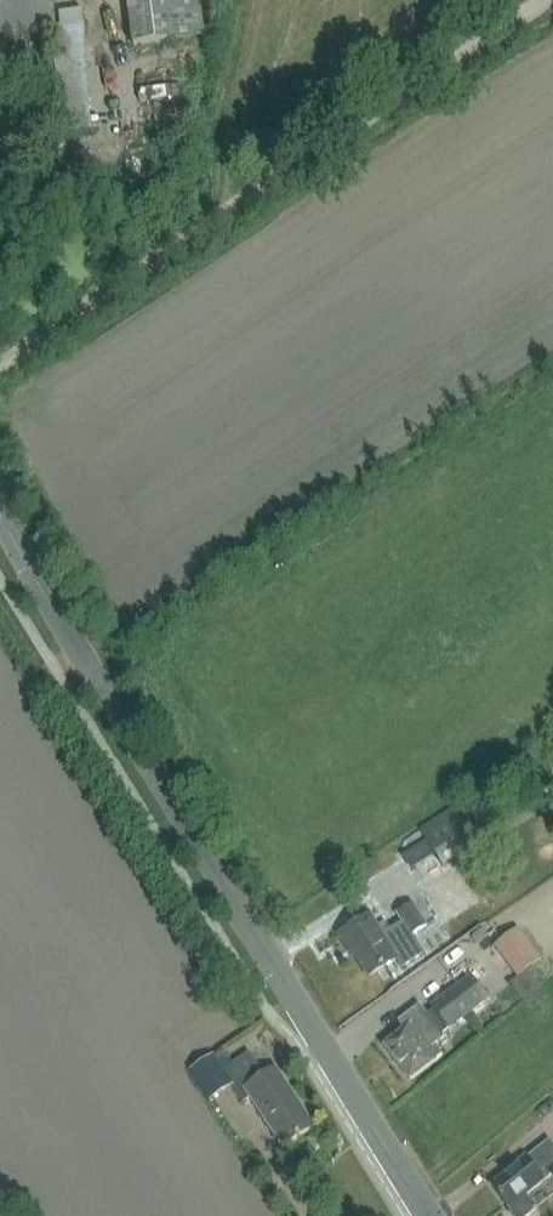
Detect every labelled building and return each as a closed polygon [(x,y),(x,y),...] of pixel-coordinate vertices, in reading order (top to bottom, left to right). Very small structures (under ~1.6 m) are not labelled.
[(53,23),(50,0),(0,0),(0,30),(53,23)] [(202,0),(127,0),(133,47),(206,37),(202,0)] [(61,27),(85,25),(83,10),(60,12),(61,27)] [(53,59),(0,63),(0,90),(27,88),(29,107),(54,104),(52,78),(55,78),(53,59)] [(168,88),(167,88),(169,103),(193,100),(189,73),(168,76),(168,88)] [(443,868),(479,845),(463,819),(426,842),(435,856),(443,868)] [(391,931),(383,936),(376,924),(371,916),(340,935),(349,948),(351,947),(357,955),(370,976),(397,960),(402,969),(425,955),(413,936),(427,927),(413,904),(397,913),(403,923),(391,931)] [(494,947),(519,979),(541,961),(517,930),(494,947)] [(472,976),(433,1005),(438,1012),(450,1028),(489,999),(472,976)] [(405,1028),(384,1044),(410,1079),(442,1055),(452,1047),(444,1036),(443,1034),(450,1028),(438,1012),(430,1018),(420,1004),(399,1020),(405,1028)] [(230,1062),(221,1068),(231,1083),(243,1100),(252,1095),(284,1143),(312,1124),(273,1066),(264,1072),(249,1050),(230,1062)] [(535,1207),(525,1194),(551,1174),(552,1176),(552,1142),(551,1139),(527,1158),(525,1156),(506,1171),(508,1174),(493,1186),(512,1210),(511,1215),(524,1215),(535,1207)]
